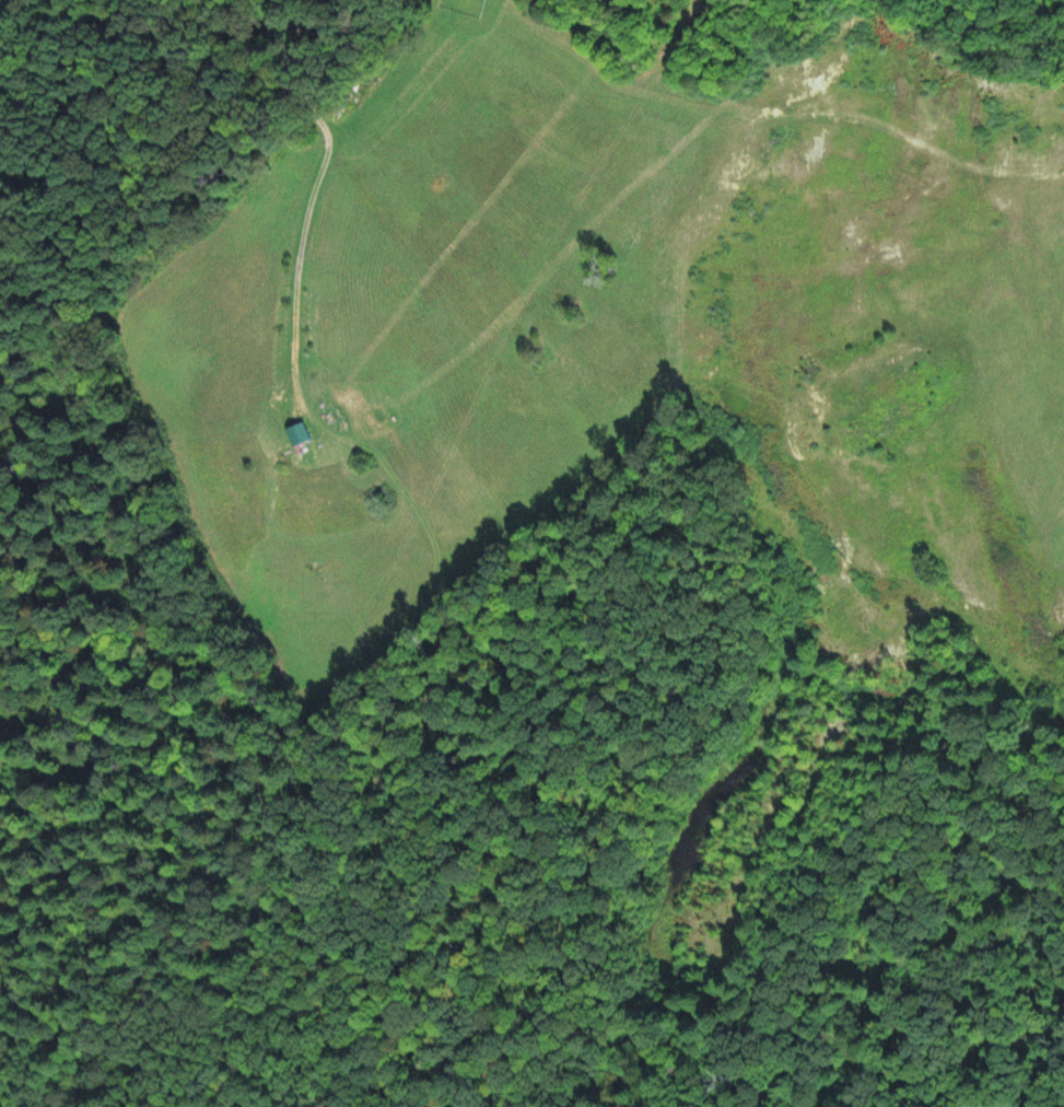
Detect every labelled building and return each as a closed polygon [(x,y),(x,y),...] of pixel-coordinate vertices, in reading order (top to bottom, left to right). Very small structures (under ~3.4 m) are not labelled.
[(294,445),(309,441),(305,423),(289,426),(294,445)]
